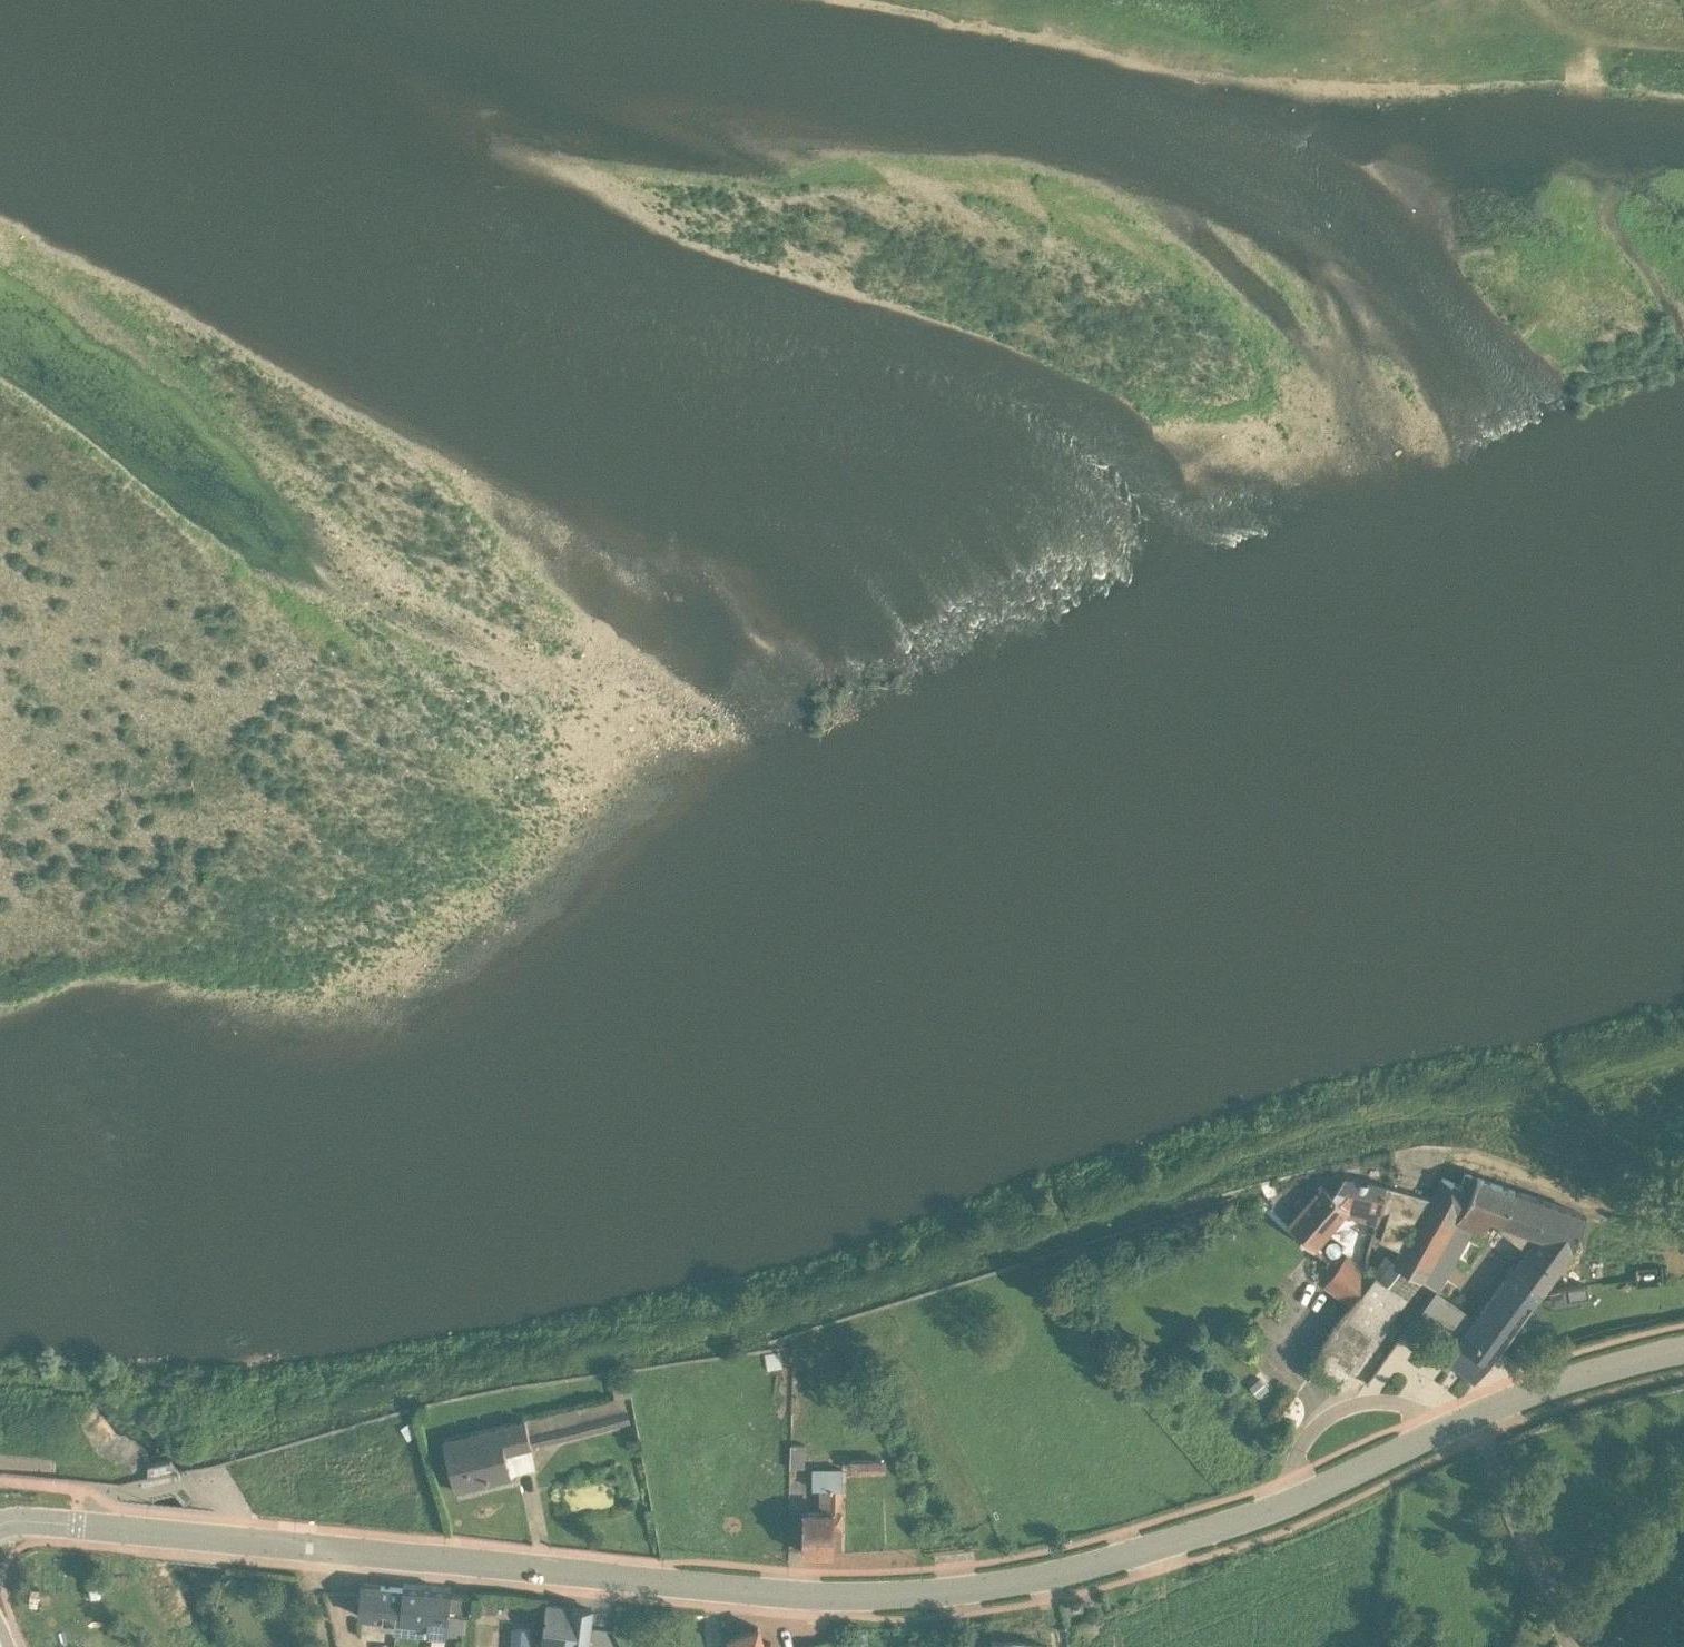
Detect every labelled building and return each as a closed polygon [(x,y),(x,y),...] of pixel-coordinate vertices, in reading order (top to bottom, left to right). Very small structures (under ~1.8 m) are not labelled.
[(1501,1213),(1513,1182),(1464,1165),(1460,1175),(1441,1169),(1428,1188),(1384,1177),(1373,1220),(1400,1227),(1309,1356),(1340,1375),(1421,1271),(1457,1213),(1483,1223),(1489,1209),(1501,1213)] [(1374,1216),(1384,1177),(1345,1167),(1344,1167),(1331,1184),(1320,1176),(1284,1216),(1314,1241),(1344,1207),(1374,1216)] [(1574,1238),(1585,1207),(1513,1182),(1501,1213),(1541,1227),(1457,1332),(1462,1337),(1450,1352),(1447,1350),(1446,1352),(1474,1373),(1574,1238)] [(1373,1265),(1347,1246),(1323,1277),(1350,1297),(1373,1265)] [(1390,1343),(1381,1355),(1399,1369),(1409,1357),(1390,1343)] [(631,1389),(628,1371),(611,1374),(614,1391),(523,1414),(530,1438),(531,1439),(629,1414),(623,1391),(631,1389)] [(442,1433),(455,1484),(510,1470),(510,1468),(536,1461),(531,1440),(523,1414),(442,1433)] [(804,1437),(791,1437),(790,1460),(804,1461),(804,1437)] [(885,1453),(847,1453),(847,1462),(885,1464),(885,1453)] [(841,1519),(841,1461),(812,1461),(812,1481),(818,1481),(818,1501),(802,1503),(801,1545),(827,1546),(831,1546),(832,1519),(841,1519)] [(458,1609),(476,1608),(470,1589),(362,1577),(362,1578),(359,1609),(378,1611),(377,1623),(427,1629),(427,1627),(446,1629),(446,1625),(447,1626),(458,1626),(458,1609)] [(591,1604),(590,1603),(546,1598),(539,1645),(540,1646),(586,1646),(591,1604)] [(536,1621),(519,1619),(516,1646),(533,1646),(536,1621)] [(757,1620),(728,1630),(733,1646),(775,1646),(770,1635),(763,1637),(757,1620)] [(831,1632),(808,1640),(810,1646),(836,1646),(831,1632)] [(1046,1640),(991,1635),(990,1646),(1046,1646),(1046,1640)] [(1558,1643),(1526,1638),(1525,1646),(1557,1646),(1558,1643)]
